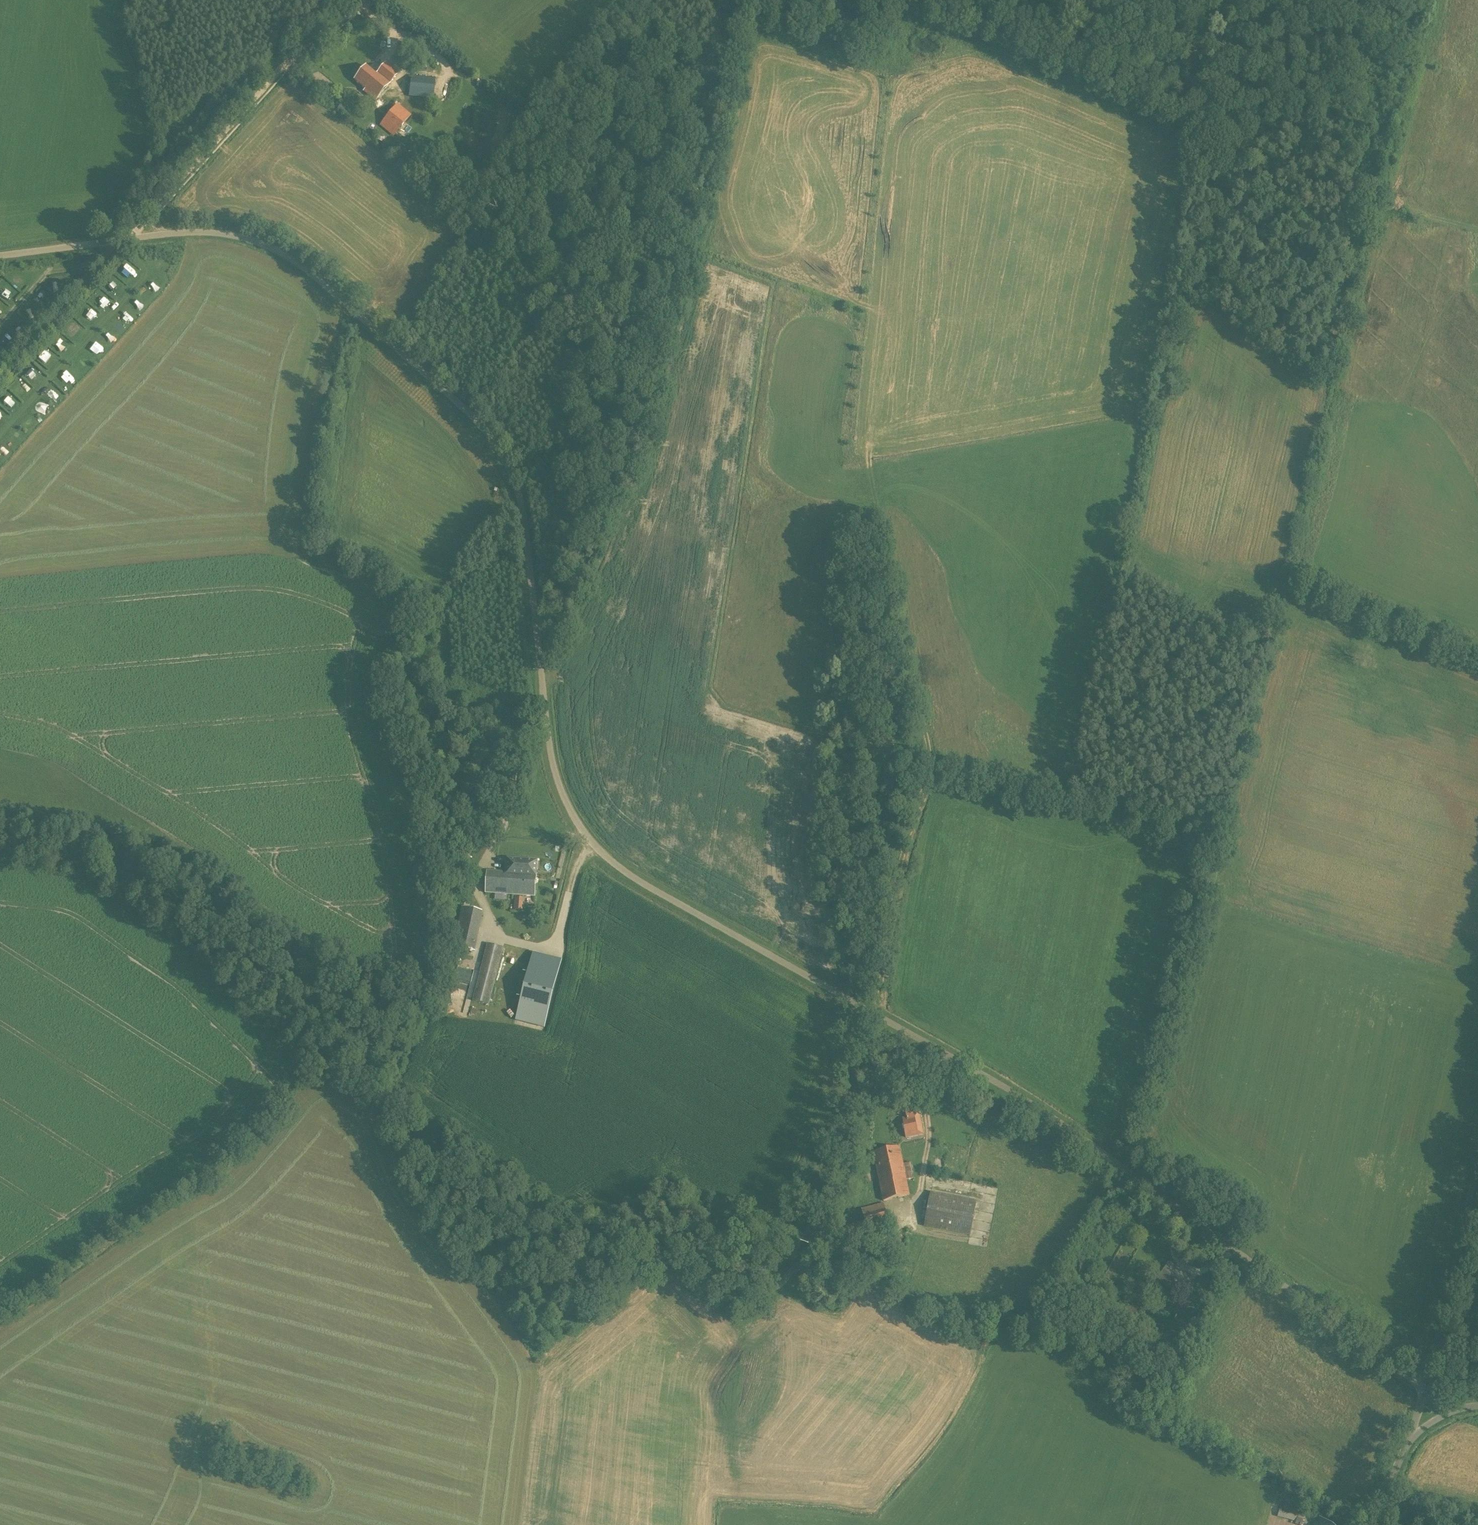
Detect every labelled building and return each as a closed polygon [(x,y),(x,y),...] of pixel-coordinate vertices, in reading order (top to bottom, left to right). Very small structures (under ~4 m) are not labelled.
[(376,74),(366,66),(354,80),(365,89),(364,90),(376,100),(395,76),(382,66),(376,74)] [(435,79),(411,76),(408,97),(433,100),(435,79)] [(380,125),(393,135),(410,115),(397,104),(380,125)] [(486,893),(535,896),(538,861),(507,858),(506,872),(487,871),(486,893)] [(524,909),(524,897),(514,897),(514,909),(524,909)] [(483,912),(462,907),(452,946),(474,952),(483,912)] [(472,1001),(489,1006),(503,947),(487,943),(472,1001)] [(559,961),(505,947),(488,1012),(544,1025),(559,961)] [(912,1110),(901,1112),(906,1138),(923,1134),(919,1115),(914,1116),(912,1110)] [(900,1147),(873,1153),(883,1201),(910,1195),(907,1180),(914,1178),(911,1163),(903,1164),(900,1147)] [(930,1191),(923,1226),(970,1235),(977,1200),(930,1191)] [(874,1227),(876,1226),(879,1234),(888,1231),(885,1224),(886,1224),(887,1225),(889,1224),(883,1203),(862,1209),(868,1230),(875,1228),(874,1227)] [(847,1226),(851,1239),(867,1234),(863,1222),(847,1226)] [(1170,1293),(1174,1297),(1177,1294),(1178,1295),(1190,1279),(1169,1264),(1157,1279),(1172,1290),(1170,1293)] [(1295,1524),(1296,1524),(1300,1524),(1305,1511),(1275,1501),(1271,1512),(1277,1514),(1276,1516),(1295,1522),(1295,1524)] [(1318,1516),(1313,1524),(1332,1524),(1318,1516)]
